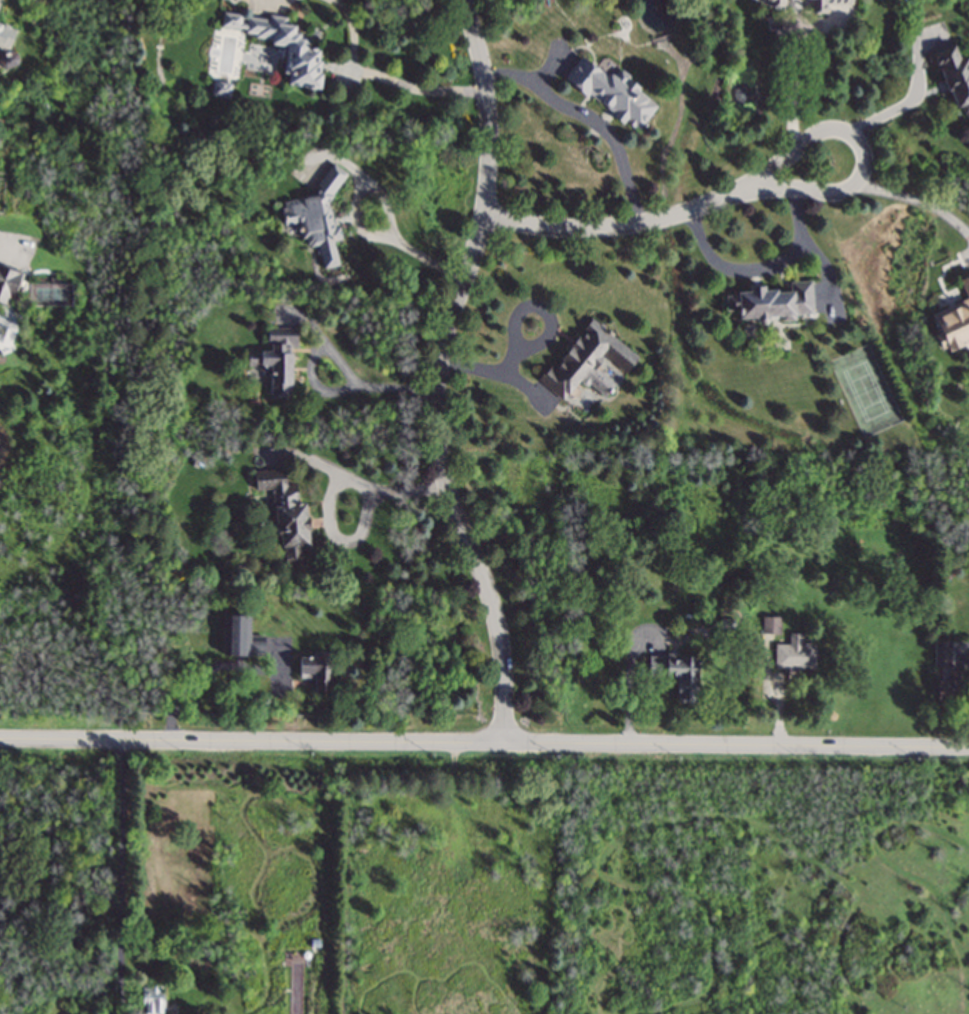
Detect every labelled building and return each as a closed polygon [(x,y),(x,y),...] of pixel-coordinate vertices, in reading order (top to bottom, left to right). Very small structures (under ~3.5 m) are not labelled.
[(852,0),(810,0),(810,13),(827,12),(827,4),(852,4),(852,0)] [(284,45),(281,72),(287,73),(285,84),(318,88),(321,60),(316,60),(318,49),(305,47),(306,36),(292,35),(294,24),(285,23),(286,16),(268,13),(267,18),(247,15),(246,22),(240,21),(241,13),(222,11),(220,26),(244,29),(244,34),(270,37),(269,43),(284,45)] [(7,52),(14,27),(0,23),(0,50),(7,52)] [(959,57),(954,44),(927,53),(931,67),(938,65),(946,91),(950,90),(956,107),(962,105),(967,119),(968,118),(968,53),(959,57)] [(19,62),(12,48),(0,54),(0,67),(2,70),(19,62)] [(563,78),(637,130),(658,101),(615,71),(611,77),(580,55),(563,78)] [(230,83),(212,80),(210,94),(228,97),(230,83)] [(328,199),(347,173),(331,161),(316,182),(317,188),(312,195),(286,199),(281,207),(284,224),(298,222),(300,235),(306,240),(307,246),(317,244),(321,267),(337,265),(333,240),(340,239),(338,228),(332,224),(328,199)] [(8,306),(21,272),(0,264),(0,303),(8,306)] [(957,279),(966,297),(932,314),(940,334),(936,336),(943,352),(968,341),(968,274),(957,279)] [(811,313),(810,280),(789,281),(789,289),(763,290),(763,285),(748,286),(748,292),(724,293),(725,310),(737,309),(738,318),(756,317),(756,322),(767,322),(766,315),(780,315),(780,320),(794,319),(793,313),(811,313)] [(638,355),(590,318),(553,367),(549,364),(537,380),(562,400),(579,378),(602,397),(614,382),(594,366),(603,355),(625,372),(638,355)] [(296,327),(266,327),(266,350),(246,350),(246,365),(269,365),(269,394),(289,394),(290,346),(295,346),(296,327)] [(252,470),(254,490),(271,488),(272,501),(266,501),(267,513),(276,512),(280,566),(303,565),(301,545),(308,544),(305,502),(296,502),(294,483),(284,483),(283,468),(252,470)] [(263,655),(263,635),(248,634),(249,615),(222,614),(221,654),(263,655)] [(761,633),(779,633),(779,616),(761,616),(761,633)] [(774,643),(774,667),(814,668),(815,644),(801,643),(801,633),(788,632),(788,643),(774,643)] [(951,640),(934,640),(934,666),(950,666),(951,640)] [(298,656),(298,677),(313,677),(313,690),(328,691),(329,651),(314,651),(314,656),(298,656)] [(676,675),(675,700),(695,700),(696,655),(648,654),(648,671),(664,671),(664,675),(676,675)] [(937,679),(936,700),(962,700),(963,669),(947,669),(947,679),(937,679)] [(160,1008),(160,1013),(144,1013),(145,1007),(141,1007),(141,984),(161,985),(161,993),(163,993),(163,1008),(160,1008)]
